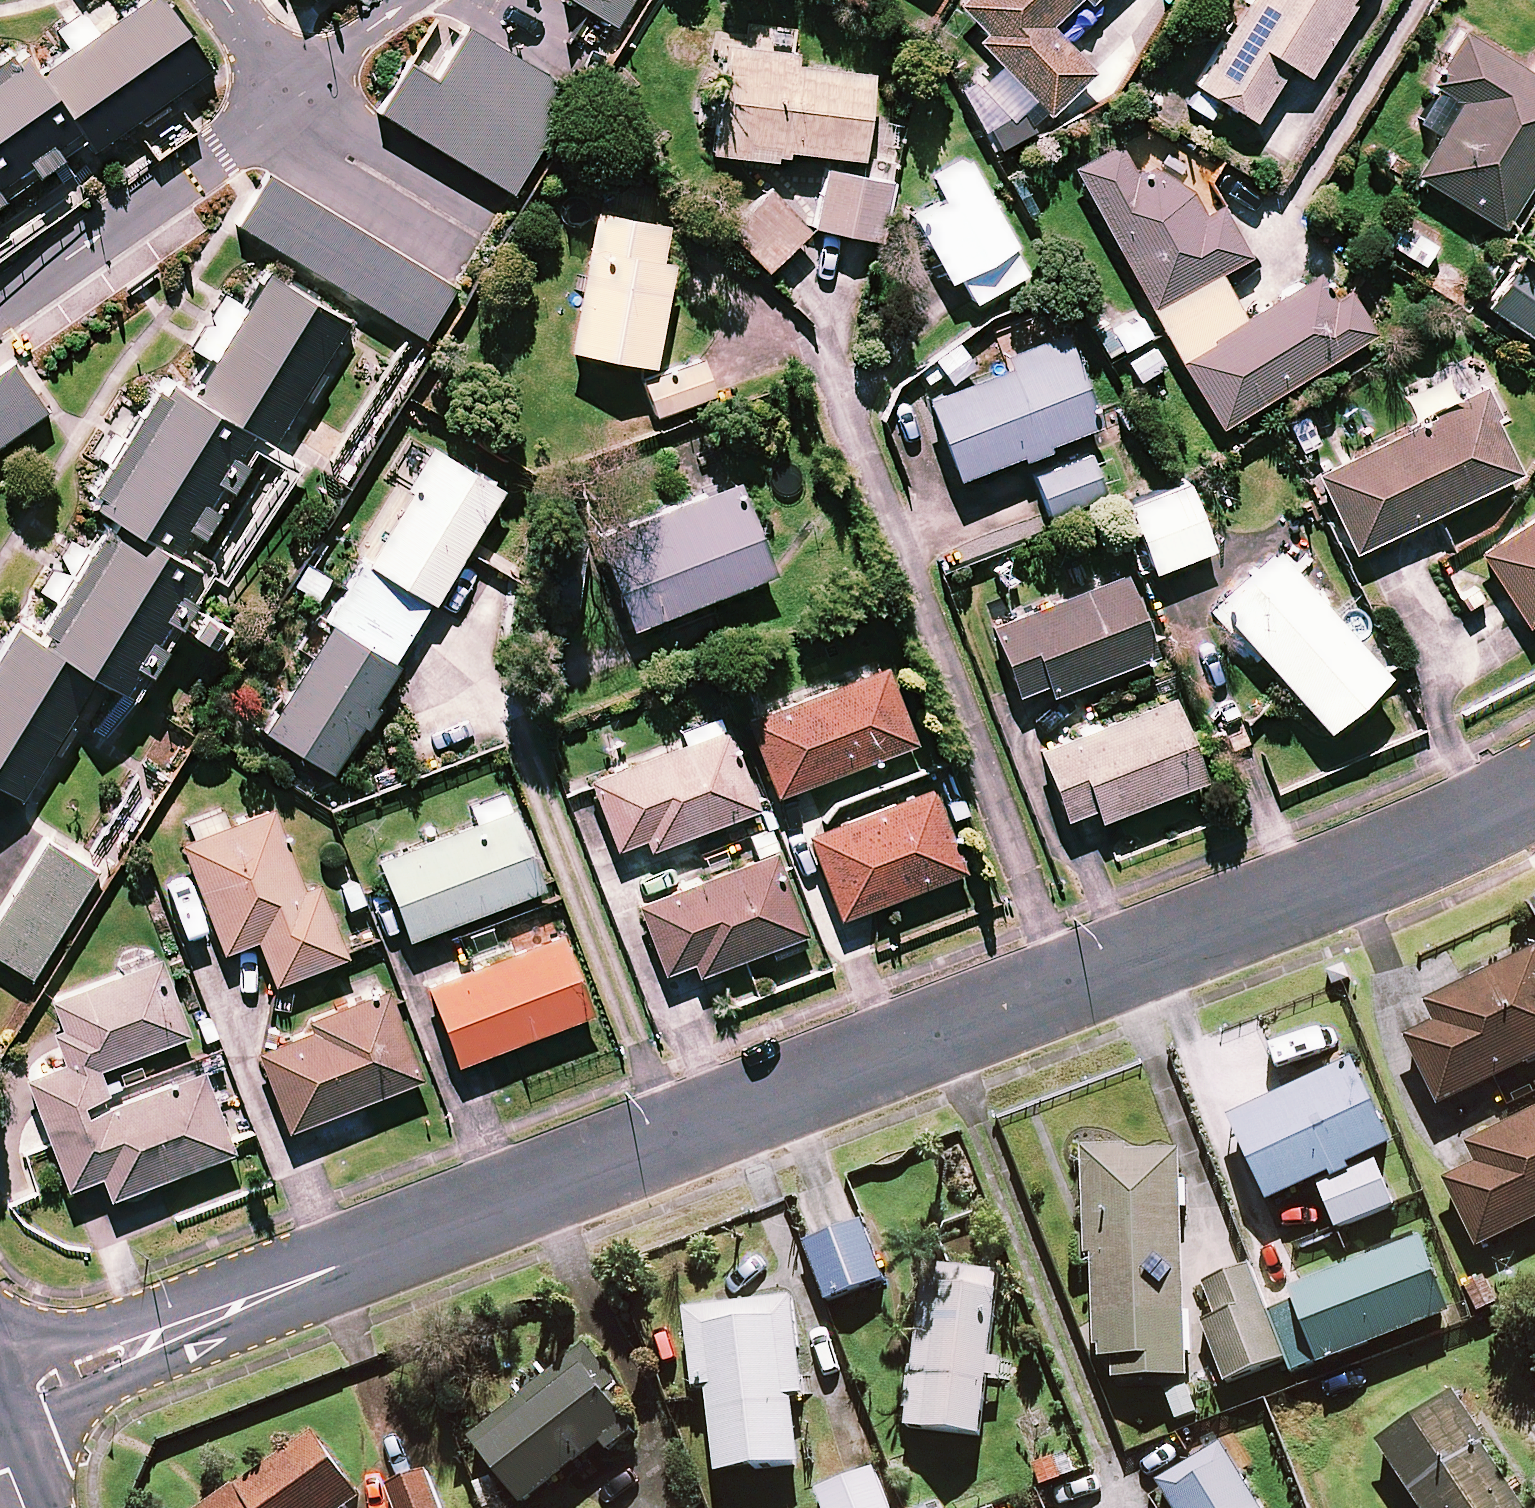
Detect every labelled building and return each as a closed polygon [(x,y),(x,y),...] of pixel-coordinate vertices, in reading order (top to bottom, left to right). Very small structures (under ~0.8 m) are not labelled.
[(32,173),(59,154),(53,145),(75,129),(90,150),(206,68),(158,0),(142,0),(114,20),(100,0),(98,0),(56,30),(71,51),(37,75),(15,45),(0,56),(0,184),(27,165),(32,173)] [(613,25),(629,0),(573,0),(613,25)] [(958,5),(985,34),(977,41),(1046,115),(1091,73),(1046,25),(1073,0),(963,0),(958,5)] [(1195,85),(1252,120),(1287,64),(1304,75),(1351,0),(1247,0),(1195,85)] [(791,65),(794,28),(750,24),(748,49),(719,46),(710,153),(780,159),(781,150),(860,157),(868,72),(791,65)] [(571,92),(466,27),(434,79),(408,64),(379,112),(510,192),(571,92)] [(1462,31),(1429,84),(1440,91),(1416,129),(1434,141),(1413,175),(1497,228),(1534,168),(1534,58),(1526,72),(1462,31)] [(1198,209),(1151,126),(1072,170),(1216,424),(1372,336),(1346,290),(1331,299),(1316,274),(1241,317),(1215,271),(1246,253),(1216,199),(1198,209)] [(1023,274),(966,161),(932,178),(943,201),(913,217),(946,280),(958,274),(971,300),(1023,274)] [(889,183),(824,170),(813,227),(877,240),(889,183)] [(451,285),(268,175),(237,226),(421,336),(451,285)] [(675,229),(592,213),(566,348),(649,365),(675,229)] [(1515,255),(1481,306),(1534,342),(1534,268),(1515,255)] [(326,444),(283,425),(345,323),(265,275),(242,314),(220,301),(192,348),(214,361),(193,396),(160,377),(86,500),(107,513),(67,580),(51,570),(42,586),(58,596),(32,640),(13,629),(0,652),(0,785),(20,797),(94,675),(120,691),(136,665),(147,671),(164,644),(152,638),(164,617),(217,648),(239,613),(230,608),(276,529),(326,444)] [(1098,417),(1059,329),(1010,351),(1013,358),(922,399),(958,480),(1015,454),(1019,463),(1052,448),(1048,439),(1098,417)] [(712,396),(701,359),(640,378),(652,415),(712,396)] [(11,363),(0,371),(0,444),(45,411),(11,363)] [(1335,518),(1324,523),(1335,545),(1345,540),(1351,552),(1516,472),(1477,391),(1451,404),(1437,375),(1400,393),(1416,427),(1314,477),(1335,518)] [(432,601),(501,482),(473,466),(470,472),(427,446),(402,489),(408,493),(367,563),(432,601)] [(1103,494),(1087,454),(1033,475),(1049,515),(1103,494)] [(1210,549),(1183,481),(1125,503),(1152,571),(1210,549)] [(769,573),(734,482),(594,536),(629,627),(769,573)] [(1459,615),(1475,641),(1517,614),(1524,626),(1534,619),(1534,518),(1478,554),(1501,589),(1459,615)] [(1323,728),(1383,675),(1293,573),(1303,564),(1285,542),(1214,605),(1323,728)] [(424,609),(358,569),(264,727),(331,767),(424,609)] [(983,612),(1016,697),(1045,685),(1048,695),(1153,654),(1122,574),(1014,616),(1009,602),(983,612)] [(911,721),(888,663),(745,719),(774,795),(888,750),(911,721)] [(1202,779),(1171,698),(1037,750),(1063,819),(1091,808),(1096,820),(1202,779)] [(588,780),(615,847),(641,837),(646,849),(755,806),(723,726),(588,780)] [(959,871),(928,787),(805,833),(837,917),(959,871)] [(541,886),(505,792),(469,806),(476,823),(377,861),(407,938),(541,886)] [(231,822),(224,806),(186,821),(193,837),(179,842),(222,951),(255,938),(272,983),(344,955),(315,881),(299,887),(268,807),(231,822)] [(45,840),(0,909),(0,957),(29,976),(95,873),(45,840)] [(803,933),(772,853),(637,905),(663,973),(691,962),(696,974),(803,933)] [(590,1011),(559,933),(425,984),(455,1063),(590,1011)] [(1430,1004),(1440,1025),(1407,1041),(1439,1108),(1534,1062),(1534,954),(1430,1004)] [(199,1071),(85,1114),(79,1097),(101,1088),(93,1069),(186,1034),(157,960),(51,1000),(59,1022),(42,1028),(56,1066),(25,1078),(66,1188),(100,1175),(108,1197),(229,1151),(199,1071)] [(417,1079),(378,973),(343,986),(350,1006),(305,1023),(308,1032),(257,1051),(286,1128),(417,1079)] [(1388,1149),(1351,1068),(1232,1123),(1269,1204),(1388,1149)] [(1470,1145),(1481,1167),(1445,1184),(1477,1250),(1534,1223),(1534,1114),(1470,1145)] [(1086,1266),(1094,1265),(1096,1361),(1111,1361),(1111,1382),(1185,1380),(1179,1151),(1083,1154),(1086,1266)] [(1397,1206),(1381,1164),(1320,1189),(1337,1231),(1397,1206)] [(882,1284),(862,1227),(808,1246),(827,1303),(882,1284)] [(1451,1316),(1422,1244),(1292,1294),(1320,1367),(1451,1316)] [(1000,1277),(925,1269),(907,1430),(981,1438),(988,1378),(1009,1380),(1011,1361),(991,1358),(1000,1277)] [(1251,1272),(1206,1287),(1217,1320),(1205,1325),(1225,1384),(1283,1364),(1251,1272)] [(804,1396),(793,1303),(687,1315),(696,1391),(708,1390),(719,1475),(800,1466),(791,1398),(804,1396)] [(640,1418),(589,1351),(546,1383),(535,1368),(513,1385),(525,1401),(473,1440),(523,1506),(640,1418)] [(1455,1398),(1379,1444),(1418,1507),(1523,1507),(1455,1398)] [(314,1437),(213,1507),(352,1507),(360,1502),(314,1437)] [(1220,1449),(1159,1486),(1173,1507),(1256,1507),(1220,1449)] [(875,1472),(818,1494),(824,1507),(889,1507),(875,1472)] [(427,1475),(391,1488),(398,1507),(439,1507),(427,1475)]
